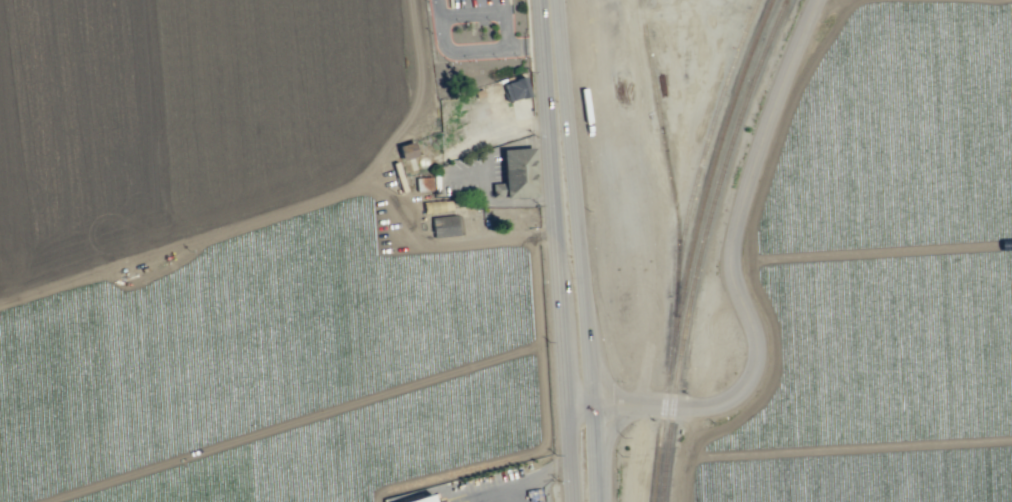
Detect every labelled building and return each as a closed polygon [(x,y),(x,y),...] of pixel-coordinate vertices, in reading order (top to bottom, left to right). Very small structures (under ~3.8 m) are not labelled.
[(502,83),(507,102),(529,96),(523,77),(502,83)] [(401,160),(416,156),(412,141),(397,146),(401,160)] [(532,148),(501,149),(502,181),(490,182),(491,196),(504,195),(504,198),(535,196),(532,148)] [(432,190),(431,177),(415,177),(416,191),(432,190)] [(459,214),(430,217),(433,237),(461,234),(459,214)]
